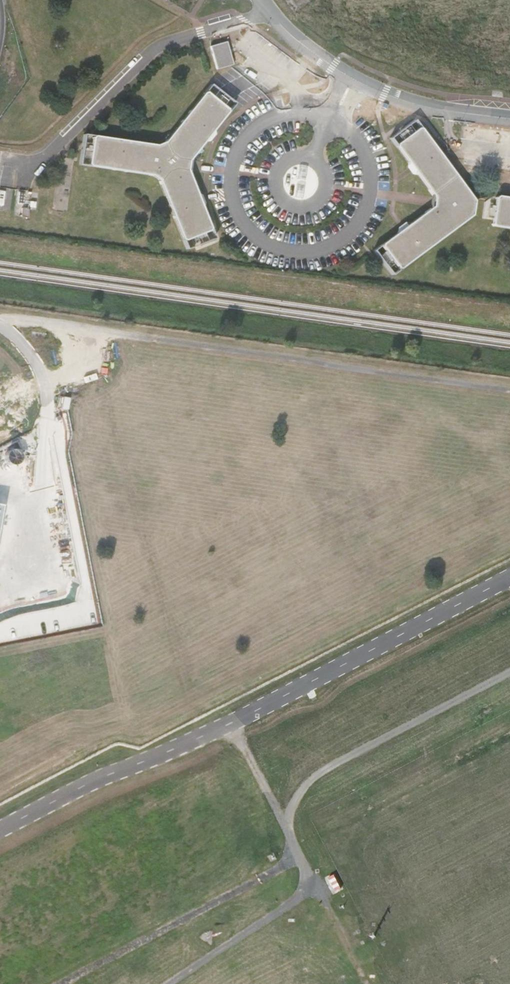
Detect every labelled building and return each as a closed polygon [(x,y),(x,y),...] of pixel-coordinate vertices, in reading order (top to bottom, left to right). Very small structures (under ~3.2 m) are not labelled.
[(226,42),(209,47),(216,70),(233,65),(226,42)] [(92,138),(93,139),(89,163),(88,164),(89,166),(91,165),(112,168),(112,170),(114,170),(115,169),(124,170),(123,172),(126,172),(127,171),(147,174),(149,175),(151,176),(152,175),(160,180),(159,182),(160,184),(161,185),(169,205),(168,205),(169,208),(170,207),(174,216),(172,216),(173,219),(175,218),(182,238),(182,240),(184,241),(185,240),(208,231),(209,231),(210,229),(208,228),(201,208),(202,208),(201,205),(200,206),(198,202),(196,197),(198,197),(197,194),(195,194),(188,175),(188,173),(187,170),(186,170),(186,166),(187,161),(189,161),(190,159),(190,157),(203,140),(204,141),(206,139),(205,138),(211,131),(212,132),(214,130),(213,129),(226,112),(228,112),(227,109),(226,109),(207,94),(206,93),(204,93),(204,95),(191,111),(190,111),(188,113),(189,114),(183,121),(182,120),(180,122),(181,123),(168,139),(166,140),(165,142),(165,143),(156,147),(156,145),(153,145),(152,146),(131,143),(131,142),(128,141),(128,143),(119,141),(119,140),(116,139),(116,141),(95,138),(94,136),(92,138)] [(396,144),(396,147),(397,147),(408,162),(407,163),(409,165),(410,164),(413,168),(415,172),(416,175),(417,174),(428,188),(428,190),(433,198),(435,198),(434,202),(433,207),(432,207),(424,212),(424,214),(409,225),(409,224),(407,225),(407,226),(404,229),(400,232),(399,231),(397,232),(397,233),(383,244),(381,244),(381,247),(382,247),(397,267),(397,268),(400,269),(400,267),(414,256),(415,257),(418,256),(417,255),(424,249),(425,250),(427,248),(426,247),(443,235),(444,236),(446,234),(446,233),(453,228),(454,229),(456,227),(455,226),(470,215),(472,215),(472,213),(471,212),(472,203),(474,204),(474,201),(472,201),(461,186),(462,185),(461,183),(460,184),(454,176),(455,176),(454,173),(452,174),(440,157),(441,156),(439,154),(438,155),(433,147),(434,147),(432,144),(431,145),(420,131),(421,129),(418,128),(418,130),(398,144),(396,144)] [(498,198),(496,196),(494,198),(495,199),(491,224),(490,225),(492,227),(493,226),(509,228),(509,200),(498,198)] [(20,217),(27,218),(28,209),(21,208),(20,217)] [(341,889),(334,875),(328,878),(334,892),(341,889)]
